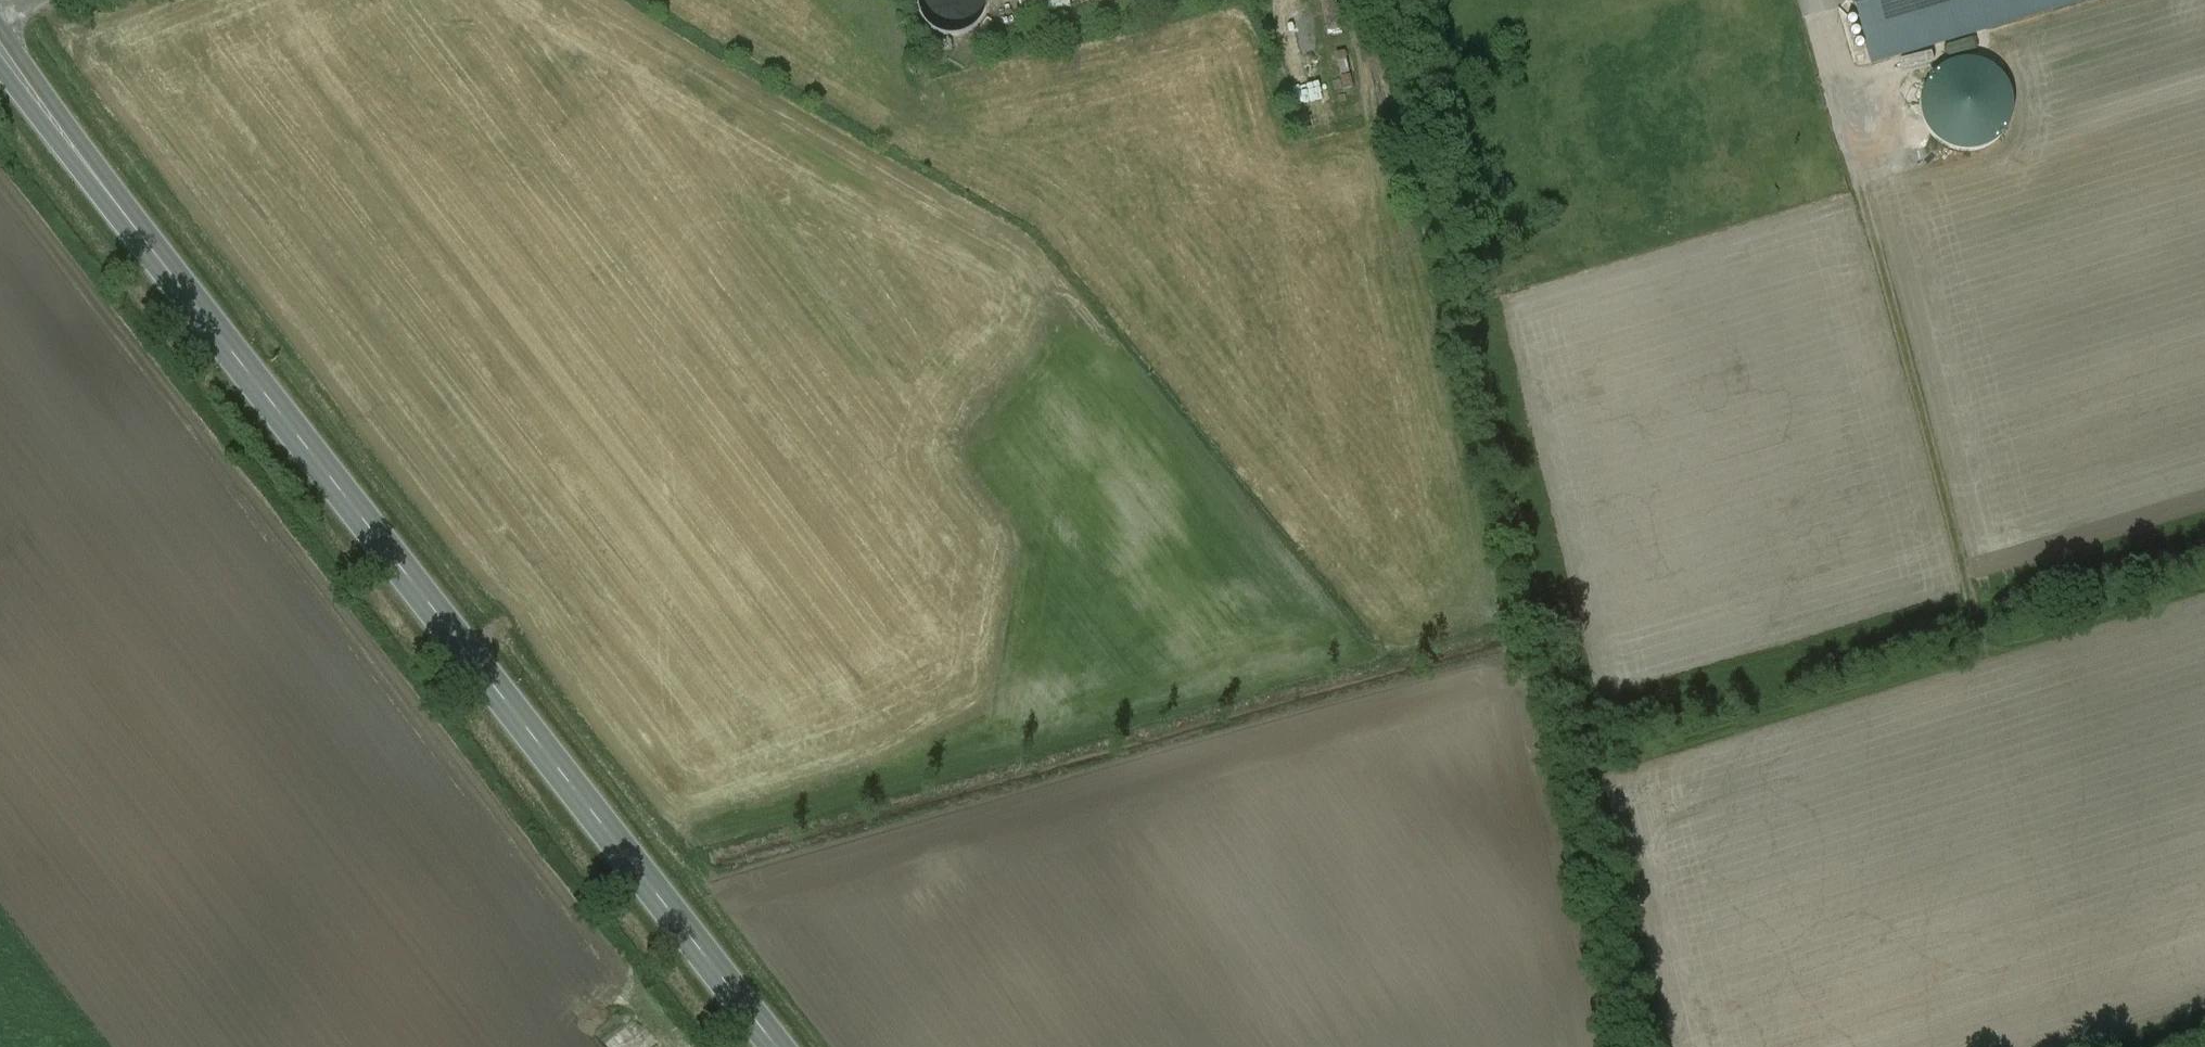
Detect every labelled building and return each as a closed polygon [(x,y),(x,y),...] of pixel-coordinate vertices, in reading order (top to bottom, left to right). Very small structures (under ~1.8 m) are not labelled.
[(988,2),(987,0),(914,0),(913,3),(917,18),(925,29),(937,37),(951,40),(966,37),(977,28),(985,16),(988,2)] [(1974,61),(1959,61),(1945,66),(1933,75),(1925,87),(1921,102),(1921,117),(1927,130),(1937,142),(1950,150),(1966,153),(1981,150),(1995,143),(2005,132),(2012,117),(2013,102),(2009,87),(2000,74),(1988,66),(1974,61)]
